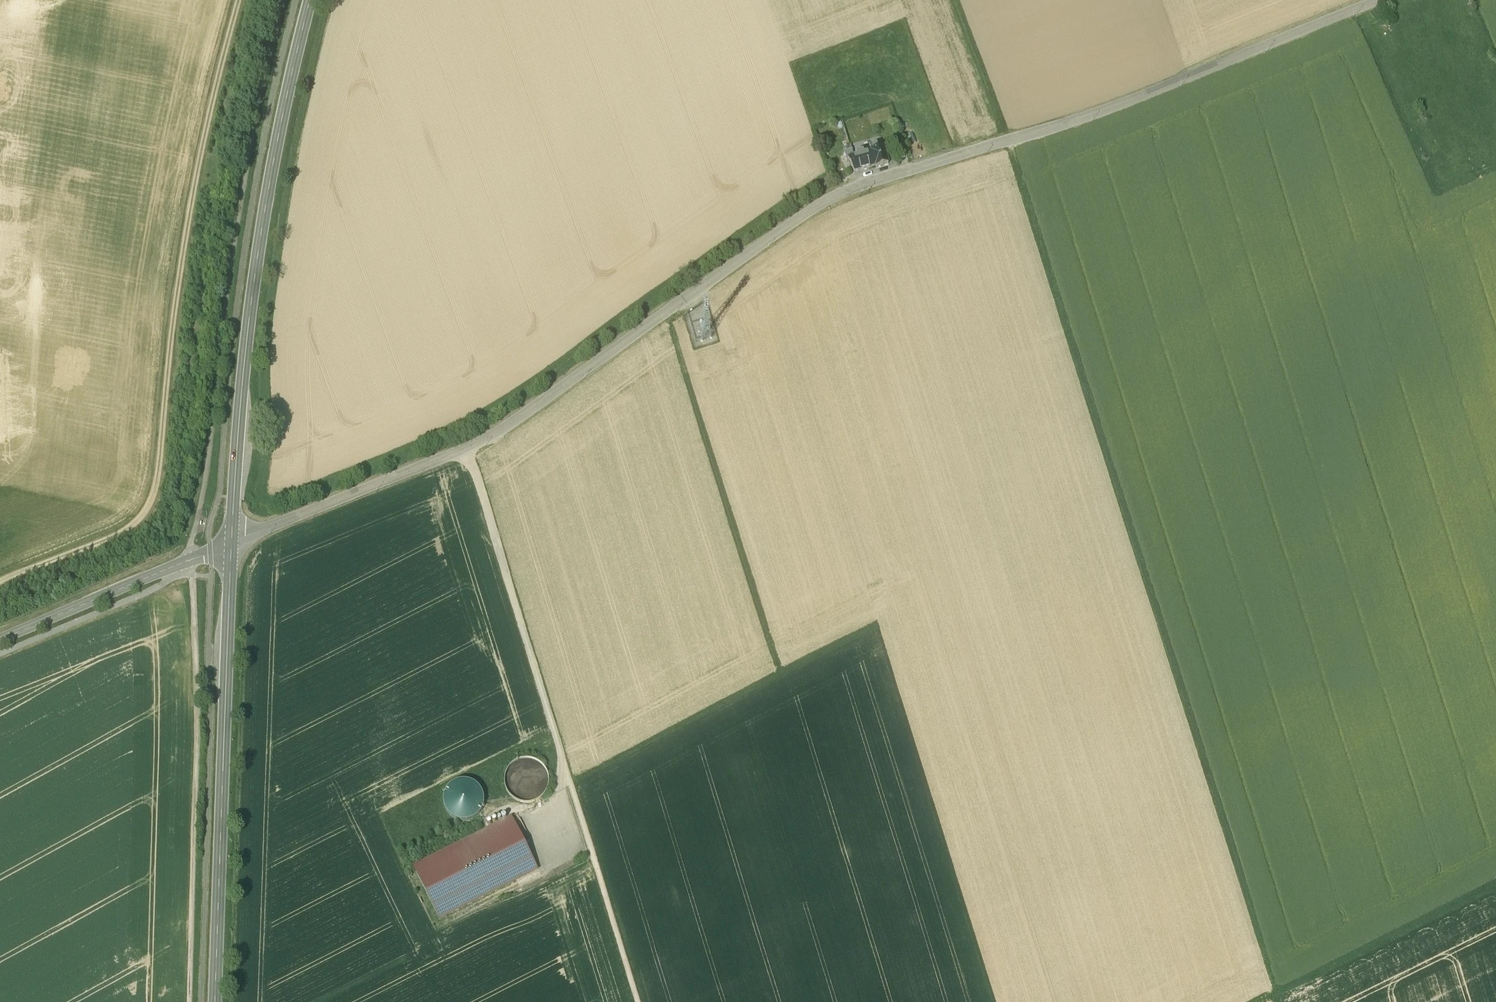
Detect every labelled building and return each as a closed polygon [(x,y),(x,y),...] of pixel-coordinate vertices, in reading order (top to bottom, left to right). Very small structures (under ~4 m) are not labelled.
[(878,149),(877,145),(870,147),(872,152),(876,167),(876,168),(888,164),(884,147),(878,149)] [(872,152),(864,154),(863,151),(856,153),(857,156),(848,158),(854,172),(876,167),(872,152)] [(547,789),(549,781),(547,772),(542,765),(535,760),(526,759),(518,760),(511,765),(506,773),(504,781),(506,790),(511,797),(518,802),(527,803),(535,801),(542,796),(547,789)] [(511,817),(413,867),(439,918),(538,869),(511,817)]
